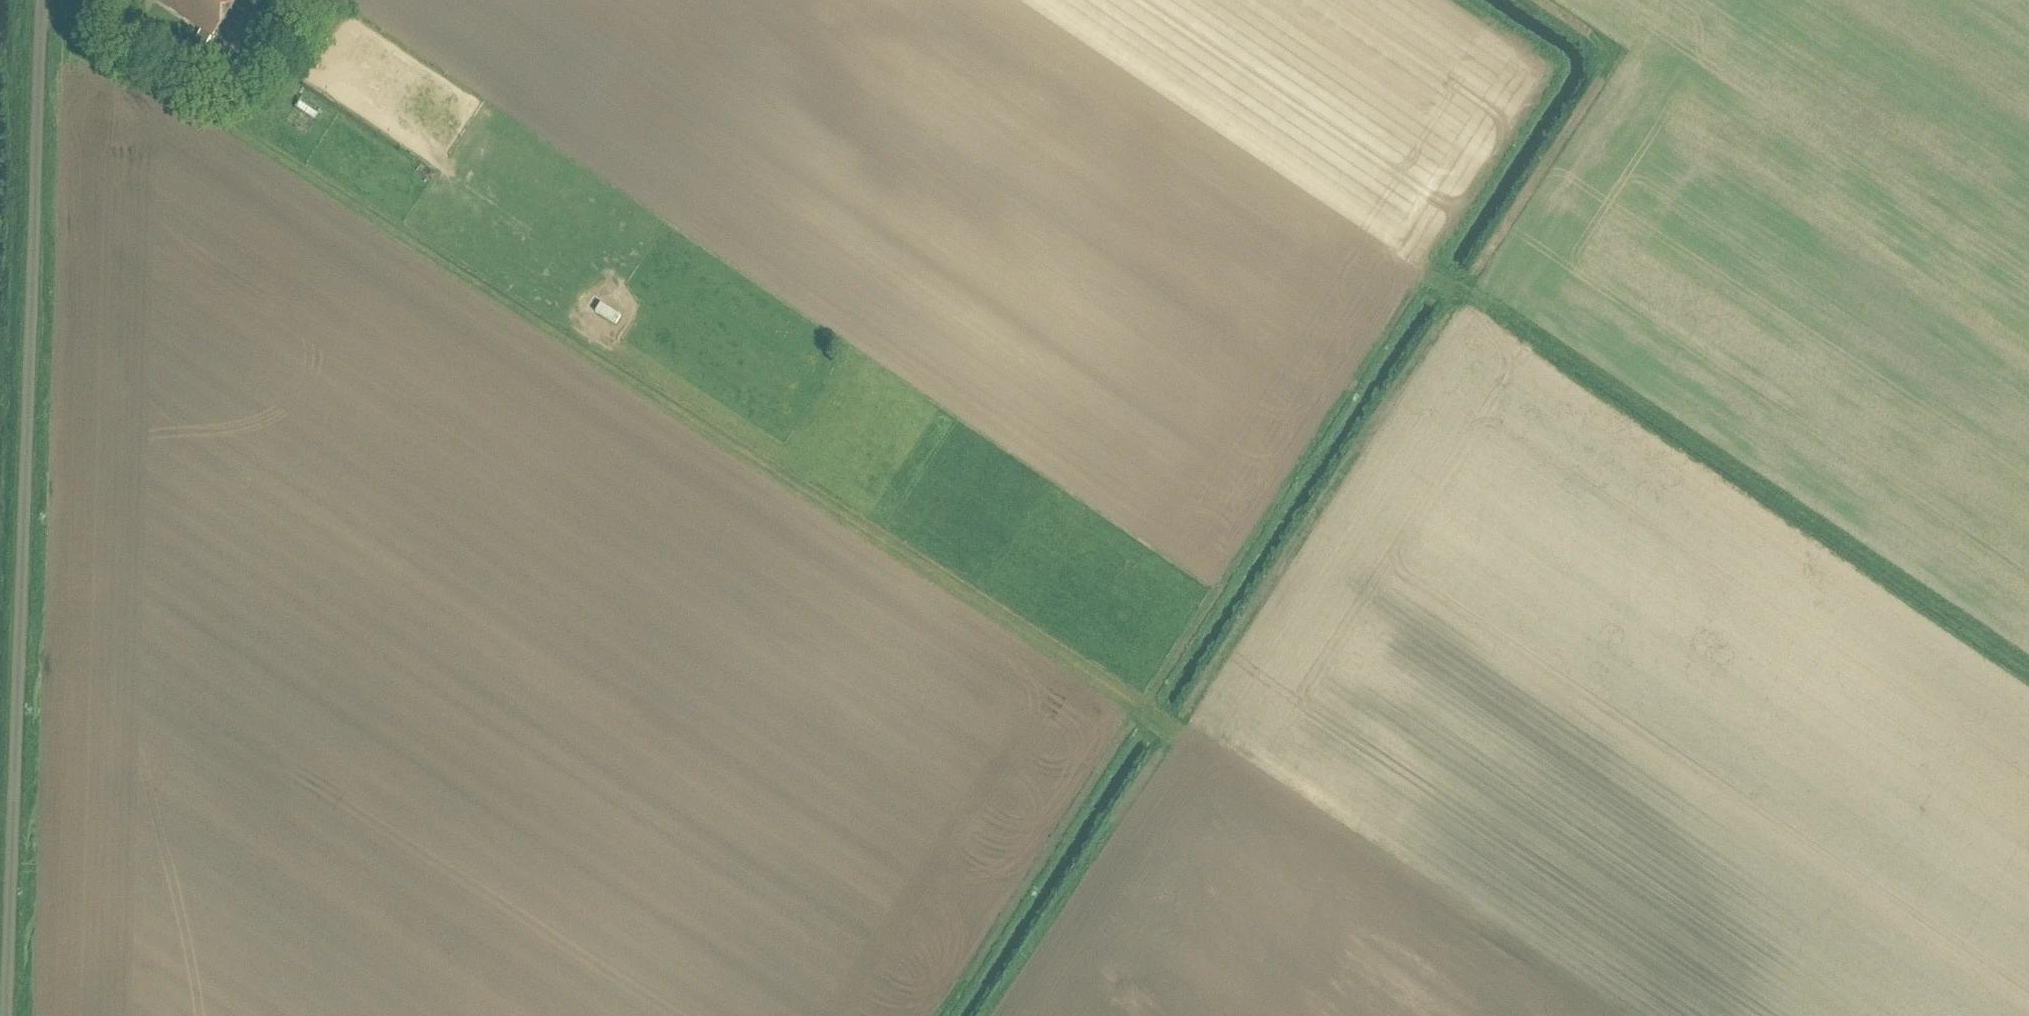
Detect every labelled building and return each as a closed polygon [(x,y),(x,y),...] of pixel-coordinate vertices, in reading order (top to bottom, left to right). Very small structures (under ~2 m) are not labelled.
[(203,30),(198,38),(208,46),(240,0),(160,0),(203,30)] [(619,322),(622,314),(603,307),(600,315),(619,322)]
